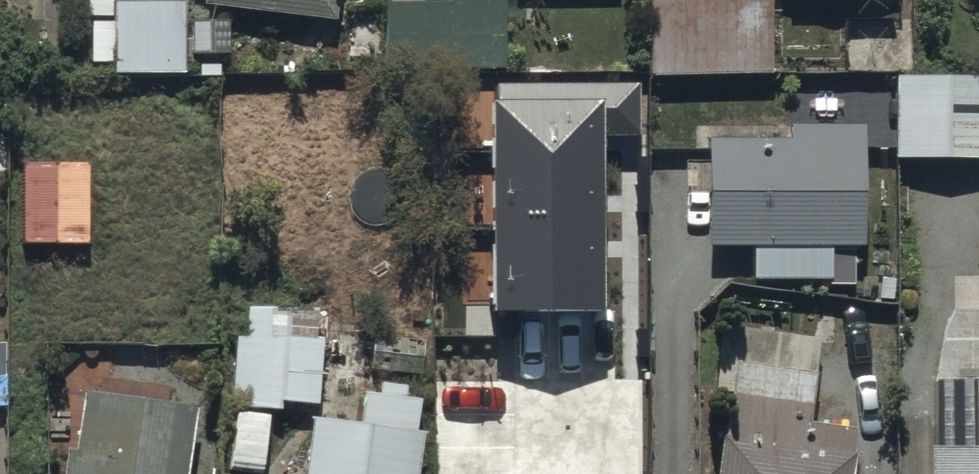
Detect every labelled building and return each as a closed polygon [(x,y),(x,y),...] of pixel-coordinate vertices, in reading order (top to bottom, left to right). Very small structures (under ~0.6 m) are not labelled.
[(180,66),(180,0),(110,0),(110,66),(180,66)] [(198,1),(327,19),(329,0),(198,0),(198,1)] [(506,66),(506,0),(381,0),(381,66),(506,66)] [(644,63),(773,63),(773,0),(644,0),(644,63)] [(186,69),(221,69),(221,34),(186,34),(186,69)] [(978,150),(978,71),(896,71),(896,150),(978,150)] [(494,87),(498,314),(605,312),(602,136),(639,135),(639,84),(494,87)] [(710,239),(865,239),(865,129),(710,129),(710,239)] [(83,158),(22,157),(21,235),(82,236),(83,158)] [(237,321),(231,388),(231,398),(279,402),(280,392),(313,395),(319,328),(237,321)] [(425,333),(373,328),(369,368),(421,373),(425,333)] [(848,419),(807,413),(812,367),(728,356),(713,473),(841,473),(848,419)] [(931,375),(931,445),(917,445),(917,473),(978,473),(978,375),(931,375)] [(422,392),(405,390),(407,379),(379,376),(378,387),(359,385),(355,420),(312,416),(306,473),(413,473),(422,392)] [(191,401),(84,385),(76,442),(65,440),(60,473),(181,473),(191,401)]
